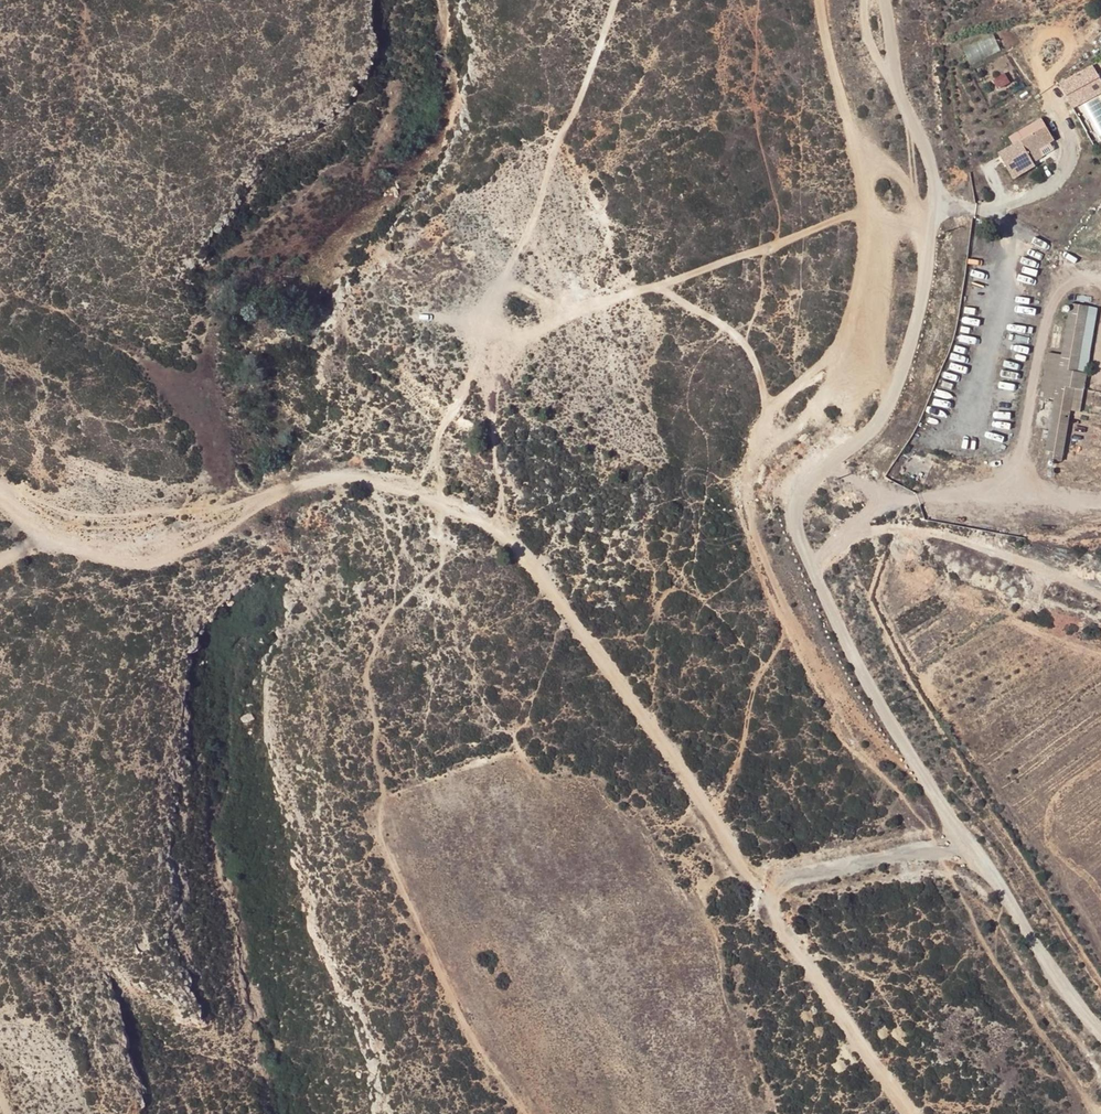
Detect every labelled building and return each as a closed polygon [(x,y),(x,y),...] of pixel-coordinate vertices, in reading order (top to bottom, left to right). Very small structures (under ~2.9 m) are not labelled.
[(1073,108),(1100,94),(1100,75),(1095,63),(1059,81),(1073,108)] [(999,86),(1011,81),(1008,73),(996,78),(999,86)] [(1045,117),(1009,133),(1014,144),(1000,150),(1012,176),(1049,160),(1042,146),(1055,140),(1045,117)] [(1099,308),(1070,302),(1060,356),(1048,354),(1039,401),(1053,403),(1041,466),(1061,469),(1071,415),(1079,416),(1099,308)]
